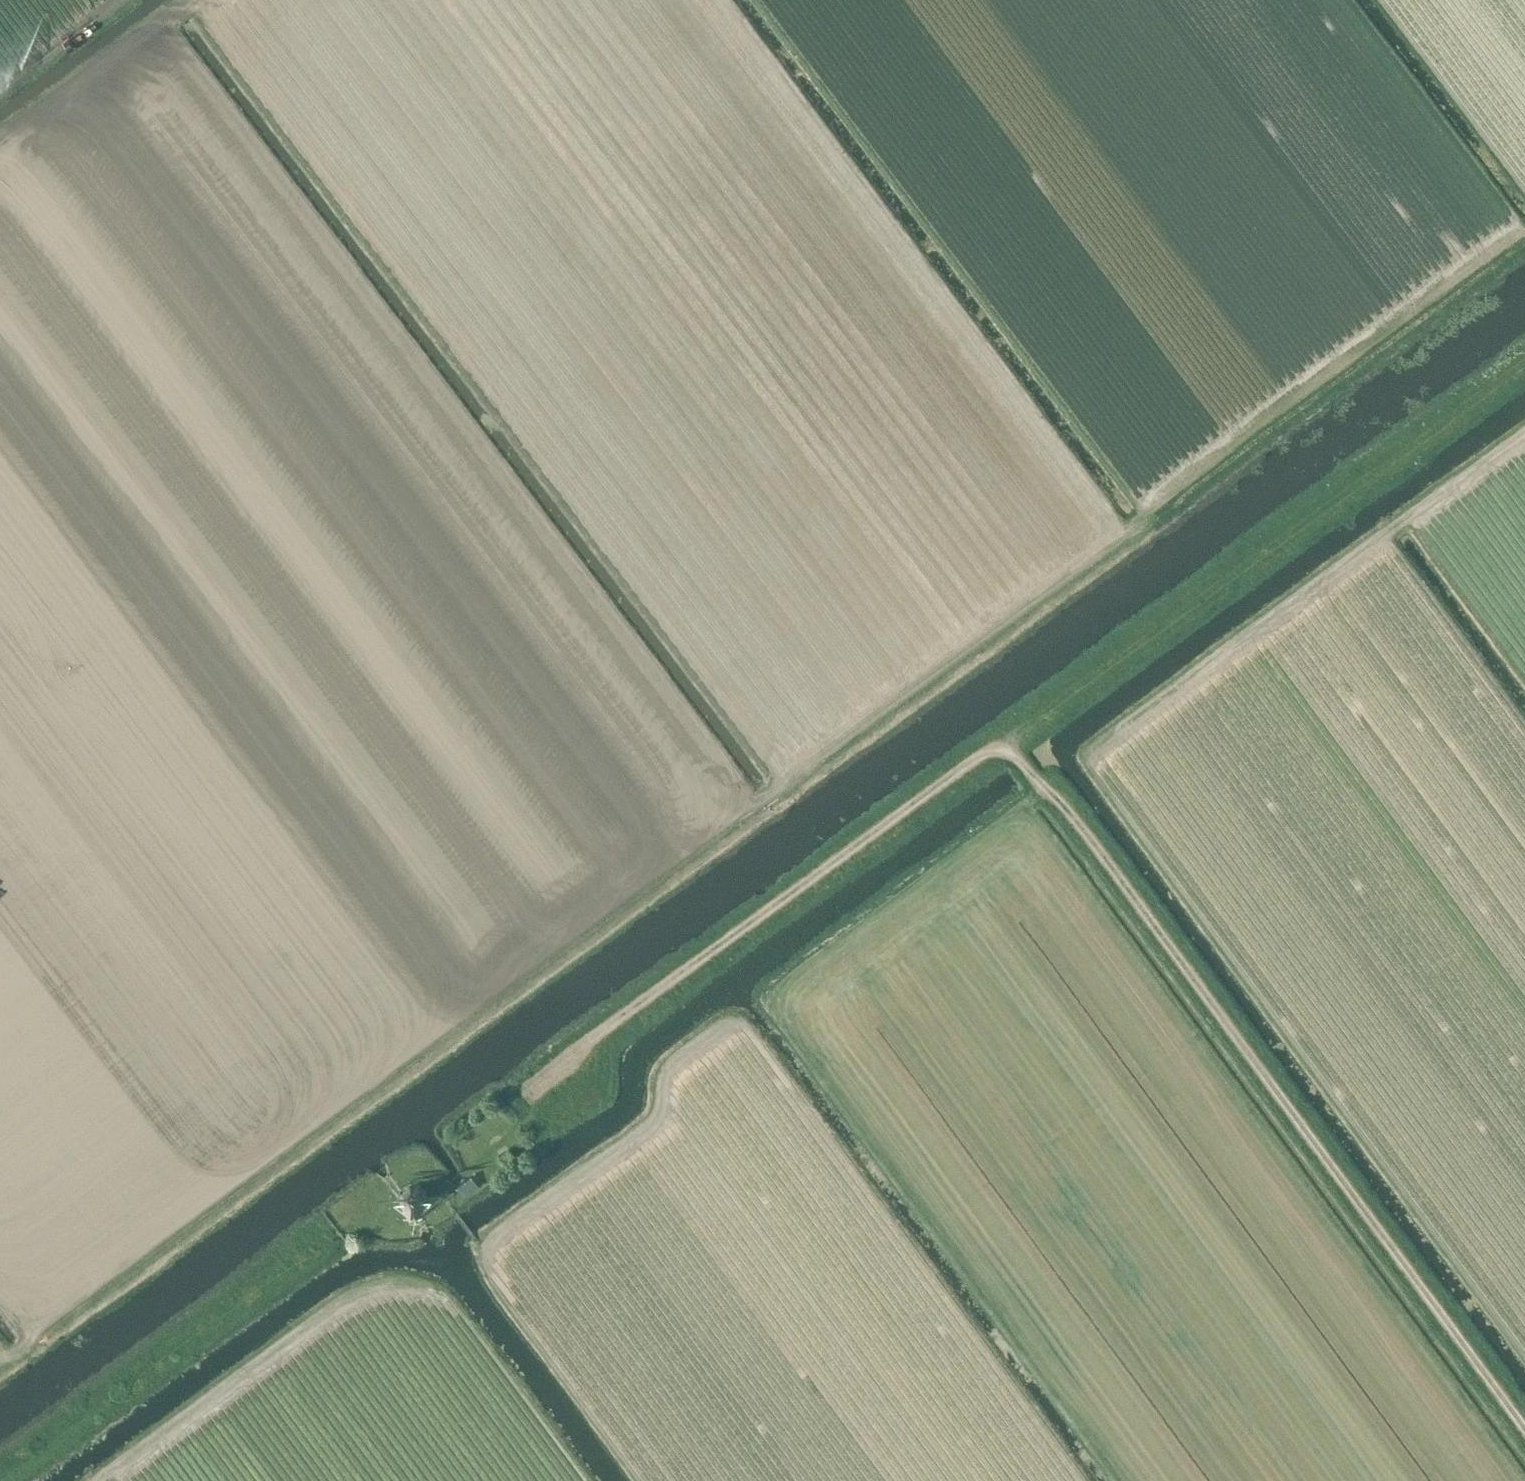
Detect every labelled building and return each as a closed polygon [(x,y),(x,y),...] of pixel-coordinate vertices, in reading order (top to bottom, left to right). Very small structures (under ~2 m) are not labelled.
[(505,1163),(514,1157),(509,1149),(499,1155),(505,1163)] [(472,1176),(457,1186),(464,1196),(479,1186),(472,1176)] [(415,1213),(425,1204),(427,1195),(421,1187),(415,1183),(407,1184),(400,1194),(401,1206),(407,1214),(415,1213)]
